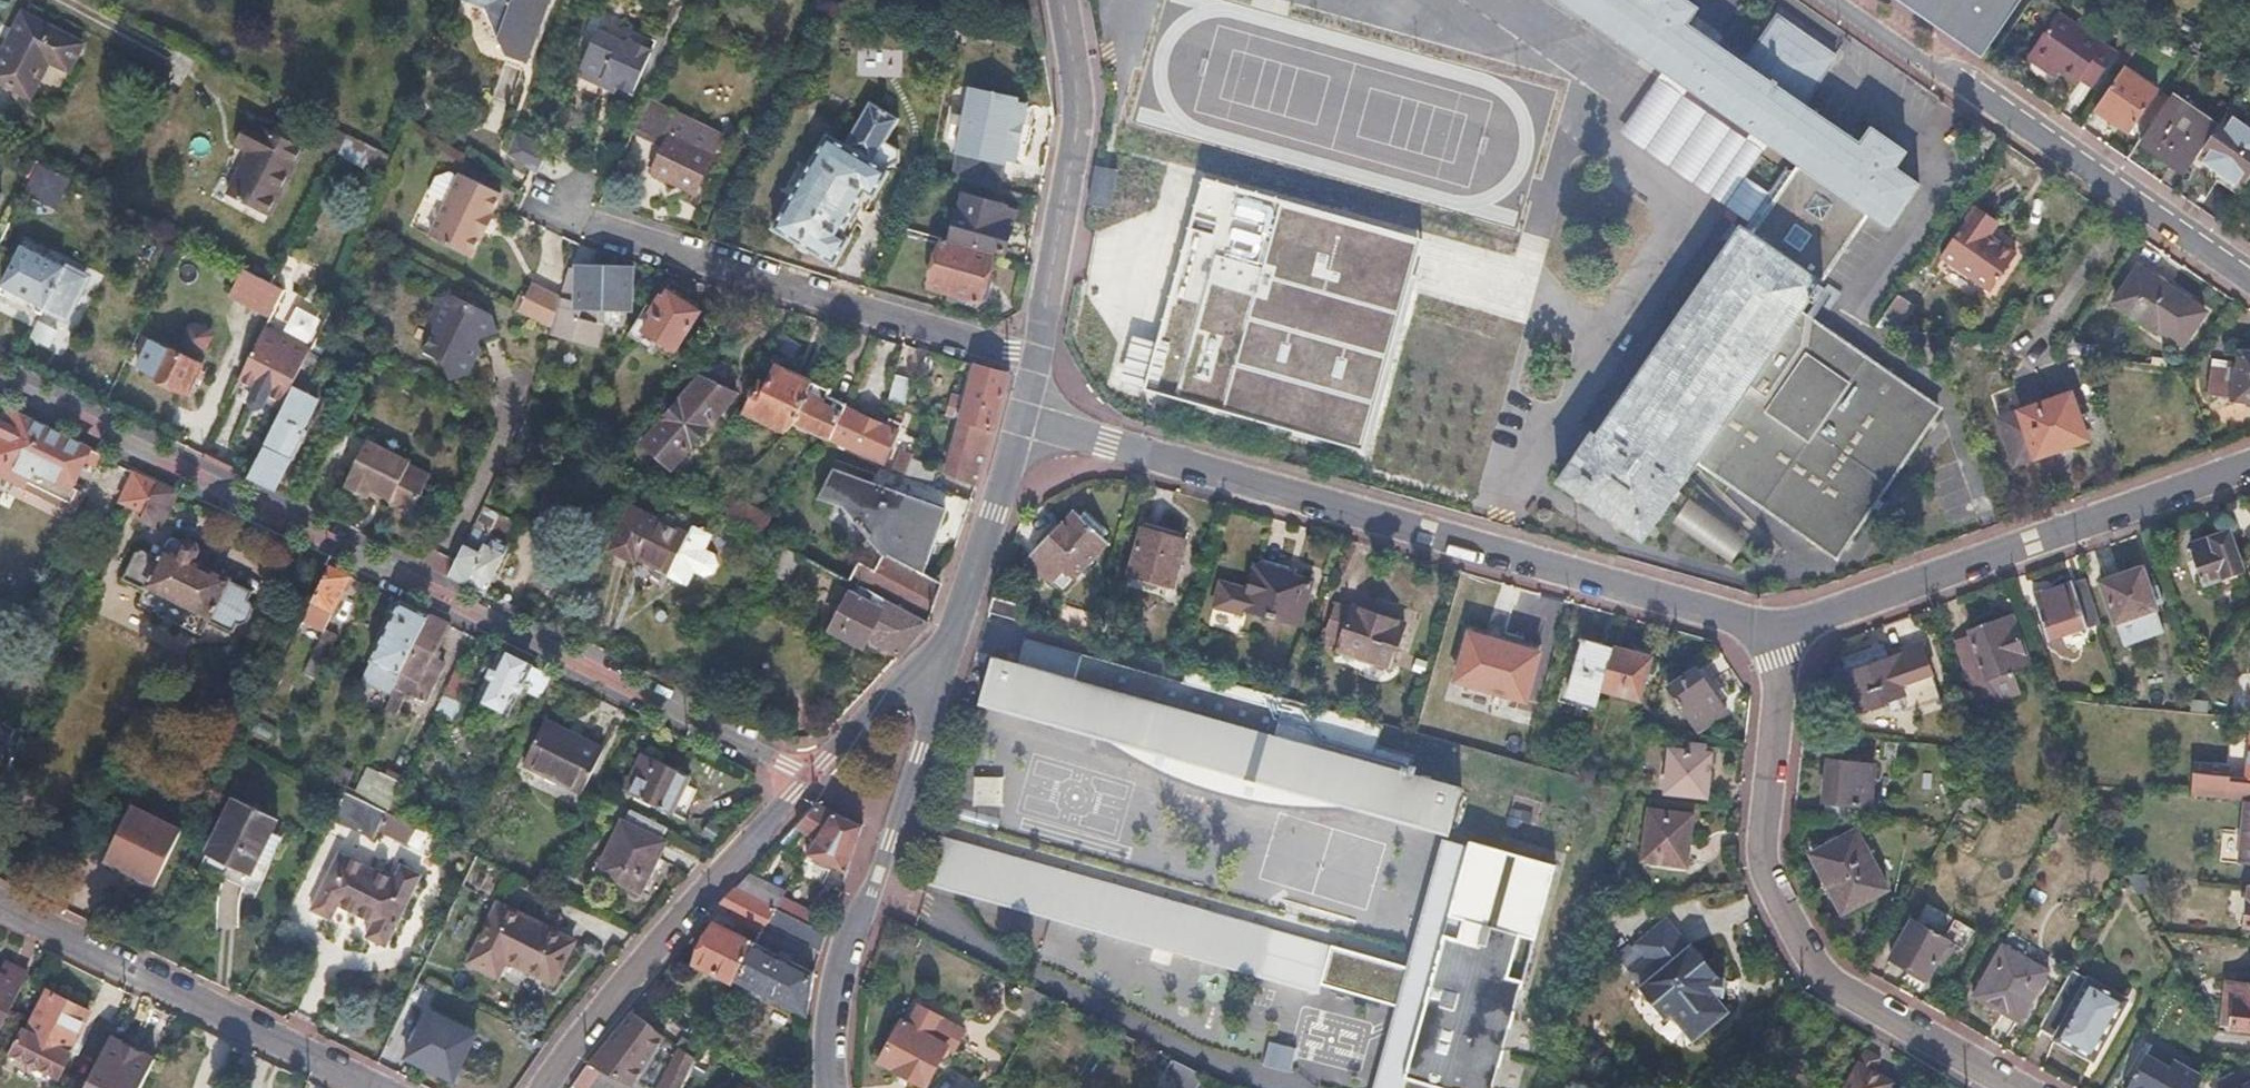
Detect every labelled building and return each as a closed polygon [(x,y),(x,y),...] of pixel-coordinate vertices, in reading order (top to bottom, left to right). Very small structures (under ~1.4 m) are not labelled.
[(510,50),(520,53),(530,56),(551,0),(486,0),(510,50)] [(1664,75),(1774,149),(1731,211),(1759,230),(1753,237),(1822,285),(1871,213),(1891,227),(1920,185),(1897,169),(1908,152),(1872,127),(1861,144),(1805,106),(1745,64),(1688,24),(1698,9),(1685,0),(1654,0),(1653,0),(1556,0),(1664,75)] [(1990,64),(1996,54),(1989,49),(2022,0),(1895,0),(1990,64)] [(2103,42),(2056,11),(2030,50),(2055,67),(2077,81),(2103,42)] [(24,12),(0,56),(0,80),(29,95),(48,59),(69,70),(83,44),(24,12)] [(1778,18),(1745,64),(1805,106),(1838,60),(1778,18)] [(620,43),(596,31),(578,71),(578,78),(598,87),(601,82),(615,88),(631,96),(652,51),(628,40),(620,43)] [(2157,93),(2123,69),(2094,110),(2111,122),(2128,133),(2157,93)] [(1621,137),(1731,211),(1774,149),(1664,75),(1621,137)] [(601,82),(598,87),(612,94),(615,88),(601,82)] [(1015,103),(970,94),(958,154),(1002,164),(1006,142),(1026,146),(1028,136),(1030,126),(1012,122),(1015,103)] [(2197,155),(2203,146),(2190,137),(2205,115),(2173,94),(2141,141),(2164,156),(2186,171),(2197,155)] [(721,134),(649,101),(634,134),(662,147),(668,135),(711,155),(721,134)] [(847,144),(829,133),(773,229),(805,246),(836,264),(852,236),(844,231),(868,188),(877,194),(891,170),(885,166),(900,162),(899,150),(888,143),(901,121),(871,104),(847,144)] [(2225,115),(2203,146),(2197,155),(2219,171),(2242,187),(2249,175),(2249,132),(2225,115)] [(236,145),(250,152),(228,194),(269,215),(303,150),(249,121),(236,145)] [(552,150),(518,133),(509,157),(538,176),(545,163),(552,150)] [(668,135),(662,147),(651,171),(672,181),(694,191),(711,155),(668,135)] [(65,176),(38,162),(30,178),(57,193),(65,176)] [(1117,172),(1095,167),(1089,204),(1110,209),(1117,172)] [(502,195),(460,174),(429,237),(472,259),(482,237),(485,238),(496,216),(493,215),(502,195)] [(1423,241),(1198,179),(1138,395),(1363,457),(1423,241)] [(1016,212),(963,196),(951,238),(1005,255),(1011,233),(1016,212)] [(1802,315),(1822,285),(1753,237),(1759,230),(1731,211),(1582,424),(1593,433),(1559,483),(1642,541),(1700,461),(1802,315)] [(1982,222),(1970,214),(1939,258),(1989,294),(2015,257),(1988,238),(1993,230),(1982,222)] [(994,254),(943,239),(929,290),(980,305),(987,280),(994,254)] [(19,245),(0,284),(0,287),(30,302),(62,317),(83,277),(19,245)] [(627,270),(584,271),(584,267),(572,267),(562,298),(553,329),(552,332),(596,345),(603,323),(600,322),(600,307),(628,306),(627,292),(627,270)] [(269,284),(239,268),(225,296),(267,318),(280,290),(269,284)] [(2160,284),(2139,269),(2114,303),(2181,350),(2204,315),(2160,284)] [(514,311),(519,313),(553,329),(562,298),(548,291),(533,284),(526,299),(521,296),(514,311)] [(438,297),(429,316),(433,327),(422,349),(443,359),(448,376),(459,373),(469,370),(474,360),(471,353),(479,337),(497,331),(491,314),(450,294),(438,297)] [(654,310),(646,305),(627,334),(640,342),(645,334),(673,353),(697,318),(680,306),(664,295),(654,310)] [(1914,307),(1897,295),(1885,313),(1901,324),(1914,307)] [(1939,411),(1802,315),(1700,461),(1837,557),(1939,411)] [(212,333),(192,323),(182,343),(202,353),(212,333)] [(279,343),(260,333),(233,388),(262,403),(259,409),(267,413),(275,417),(290,387),(307,353),(291,345),(288,350),(278,345),(279,343)] [(482,344),(479,337),(471,353),(474,360),(482,344)] [(199,364),(149,340),(135,369),(160,381),(185,393),(199,364)] [(2245,355),(2241,387),(2226,385),(2229,364),(2211,361),(2206,398),(2249,404),(2249,356),(2245,355)] [(756,379),(749,376),(731,404),(774,423),(779,415),(804,377),(786,369),(768,362),(756,379)] [(992,370),(977,366),(964,422),(995,431),(1009,376),(992,370)] [(810,379),(804,377),(779,415),(818,433),(837,403),(841,397),(813,386),(815,381),(810,379)] [(909,383),(894,378),(888,398),(902,402),(909,383)] [(708,398),(695,385),(639,448),(666,472),(722,410),(708,398)] [(290,387),(275,417),(245,478),(259,485),(272,491),(289,455),(294,457),(321,402),(290,387)] [(2088,443),(2071,396),(1999,421),(2015,467),(2051,455),(2088,443)] [(862,414),(837,403),(818,433),(886,464),(906,419),(894,413),(888,426),(862,414)] [(20,488),(70,511),(79,492),(64,484),(74,464),(82,448),(42,428),(4,409),(0,417),(0,477),(20,488)] [(995,431),(964,422),(951,475),(965,481),(980,486),(984,476),(995,431)] [(346,474),(349,476),(343,488),(364,498),(366,493),(386,502),(408,513),(427,473),(405,462),(407,459),(363,439),(346,474)] [(82,448),(74,464),(89,472),(97,455),(82,448)] [(915,456),(905,452),(899,469),(909,473),(912,462),(915,456)] [(940,472),(912,462),(909,473),(908,476),(935,487),(940,472)] [(176,495),(131,472),(116,503),(123,506),(139,514),(135,521),(158,532),(167,514),(176,495)] [(819,501),(839,510),(887,556),(877,574),(859,566),(851,582),(886,599),(930,621),(943,584),(926,575),(935,548),(947,511),(835,472),(819,501)] [(758,513),(724,498),(714,513),(750,531),(758,513)] [(1677,526),(1734,566),(1750,544),(1692,504),(1677,526)] [(509,522),(481,508),(448,577),(485,595),(496,571),(508,547),(499,542),(509,522)] [(629,510),(609,552),(633,564),(636,559),(652,567),(668,574),(666,578),(688,589),(694,575),(702,579),(715,576),(719,568),(713,555),(707,552),(713,539),(691,528),(686,538),(629,510)] [(1063,528),(1060,524),(1026,556),(1038,570),(1050,583),(1066,569),(1074,578),(1109,545),(1079,512),(1063,528)] [(1166,535),(1144,530),(1131,576),(1174,588),(1188,541),(1166,535)] [(2203,546),(2194,550),(2207,585),(2241,573),(2228,533),(2211,539),(2212,543),(2203,546)] [(134,551),(119,583),(142,594),(144,588),(205,619),(203,624),(227,635),(231,627),(235,628),(245,624),(251,613),(247,605),(243,603),(247,594),(197,570),(203,558),(200,550),(191,545),(183,548),(168,541),(158,563),(134,551)] [(798,555),(781,547),(768,573),(785,581),(798,555)] [(2056,572),(2030,582),(2051,641),(2103,623),(2082,563),(2056,572)] [(1249,589),(1219,580),(1212,605),(1242,614),(1244,608),(1298,625),(1312,581),(1284,573),(1255,565),(1249,589)] [(337,574),(325,568),(296,629),(312,636),(325,612),(331,615),(348,579),(337,574)] [(2123,577),(2103,584),(2117,625),(2125,646),(2164,633),(2157,611),(2168,607),(2160,585),(2150,589),(2144,570),(2123,577)] [(882,607),(842,588),(823,628),(864,648),(868,638),(884,647),(900,655),(916,637),(930,621),(886,599),(882,607)] [(1027,611),(995,602),(992,613),(1024,623),(1027,611)] [(413,610),(399,604),(361,681),(388,695),(394,684),(400,673),(427,617),(413,610)] [(1357,613),(1340,608),(1330,640),(1347,645),(1345,654),(1395,669),(1408,626),(1383,618),(1358,610),(1357,613)] [(437,622),(427,617),(400,673),(394,684),(424,699),(443,660),(432,654),(446,626),(437,622)] [(1508,630),(1474,620),(1457,674),(1527,695),(1543,641),(1508,630)] [(1972,637),(1956,643),(1978,703),(1995,697),(1997,702),(2021,693),(2014,672),(2030,666),(2015,623),(1999,628),(1997,621),(1984,626),(1970,630),(1972,637)] [(331,645),(312,636),(295,671),(313,680),(331,645)] [(1599,643),(1584,639),(1564,704),(1594,713),(1598,697),(1613,647),(1599,643)] [(1871,661),(1839,673),(1847,697),(1854,695),(1860,712),(1897,699),(1902,714),(1940,702),(1920,644),(1871,661)] [(1632,653),(1613,647),(1598,697),(1636,708),(1651,658),(1632,653)] [(525,665),(503,654),(482,696),(506,708),(517,685),(539,695),(548,676),(525,665)] [(1128,697),(998,660),(984,713),(1448,844),(1462,787),(1278,736),(1284,717),(1135,672),(1128,697)] [(1685,679),(1668,690),(1693,730),(1726,709),(1701,669),(1685,679)] [(572,738),(543,724),(523,765),(582,793),(601,752),(572,738)] [(1689,757),(1671,755),(1668,791),(1708,795),(1710,775),(1702,774),(1705,748),(1690,747),(1689,757)] [(1876,763),(1829,758),(1824,799),(1826,799),(1825,814),(1869,819),(1876,763)] [(653,766),(643,761),(629,791),(670,811),(688,774),(672,767),(656,759),(653,766)] [(2243,780),(2232,779),(2232,771),(2195,767),(2193,797),(2244,801),(2249,802),(2249,780),(2243,780)] [(400,787),(377,777),(365,801),(385,811),(388,812),(400,787)] [(973,806),(1002,807),(1003,779),(974,778),(973,806)] [(365,801),(342,790),(329,818),(372,839),(377,828),(385,811),(365,801)] [(274,818),(232,797),(204,855),(225,865),(246,875),(274,818)] [(2244,801),(2239,864),(2249,865),(2249,802),(2244,801)] [(837,812),(818,803),(794,828),(804,833),(788,848),(797,854),(805,860),(808,855),(837,812)] [(623,819),(621,818),(596,868),(641,890),(653,865),(665,840),(662,838),(666,829),(627,809),(623,819)] [(1691,813),(1644,809),(1639,860),(1686,865),(1691,813)] [(151,891),(176,835),(127,811),(100,865),(151,891)] [(388,812),(385,811),(377,828),(407,843),(415,825),(388,812)] [(863,825),(837,812),(808,855),(839,871),(847,875),(863,825)] [(1856,833),(1813,854),(1841,913),(1885,891),(1856,833)] [(1331,947),(941,839),(927,886),(1316,997),(1331,947)] [(395,878),(339,852),(310,910),(330,920),(338,904),(355,913),(374,922),(367,937),(387,947),(422,873),(401,864),(395,878)] [(1473,853),(1409,1087),(1501,1087),(1561,877),(1473,853)] [(805,860),(799,870),(821,881),(827,871),(805,860)] [(750,873),(737,887),(775,906),(781,897),(785,892),(750,873)] [(737,887),(717,906),(761,929),(765,922),(775,906),(737,887)] [(781,897),(775,906),(829,935),(832,924),(781,897)] [(573,942),(496,904),(468,962),(496,976),(505,959),(553,982),(563,962),(573,942)] [(775,906),(765,922),(823,951),(826,943),(829,935),(775,906)] [(1693,944),(1690,945),(1668,918),(1637,942),(1649,957),(1632,970),(1643,984),(1641,986),(1667,1018),(1673,1014),(1694,1040),(1730,1011),(1717,995),(1717,993),(1724,994),(1726,979),(1719,978),(1719,976),(1693,944)] [(1947,941),(1910,919),(1889,956),(1927,977),(1947,941)] [(753,941),(714,921),(704,941),(694,961),(732,981),(734,978),(753,941)] [(816,974),(753,941),(734,978),(811,1017),(816,974)] [(2046,971),(2001,945),(1972,994),(2017,1019),(2046,971)] [(1410,975),(1335,953),(1324,991),(1400,1013),(1410,975)] [(26,972),(13,966),(1,960),(0,962),(0,1026),(26,972)] [(2121,1001),(2070,972),(2036,1029),(2086,1060),(2121,1001)] [(2224,983),(2220,1024),(2249,1027),(2249,986),(2224,983)] [(1047,996),(1033,988),(1024,1003),(1038,1010),(1047,996)] [(28,1031),(21,1028),(9,1052),(60,1075),(71,1053),(66,1051),(87,1010),(68,1001),(48,991),(28,1031)] [(908,1023),(905,1021),(882,1062),(903,1074),(925,1086),(948,1046),(955,1050),(967,1030),(919,1004),(908,1023)] [(665,1034),(631,1009),(589,1061),(611,1072),(633,1083),(665,1034)] [(454,1080),(475,1032),(429,1010),(407,1057),(454,1080)] [(110,1036),(84,1087),(140,1087),(155,1058),(133,1047),(110,1036)] [(681,1046),(661,1087),(682,1087),(696,1058),(681,1046)] [(1893,1083),(1872,1071),(1879,1059),(1862,1049),(1840,1087),(1890,1087),(1893,1083)] [(2202,1077),(2172,1060),(2168,1067),(2143,1053),(2123,1087),(2196,1087),(2202,1077)] [(1165,1077),(1187,1087),(1198,1087),(1205,1076),(1174,1060),(1165,1077)] [(2230,1087),(2249,1087),(2249,1079),(2249,1078),(2230,1087)]
